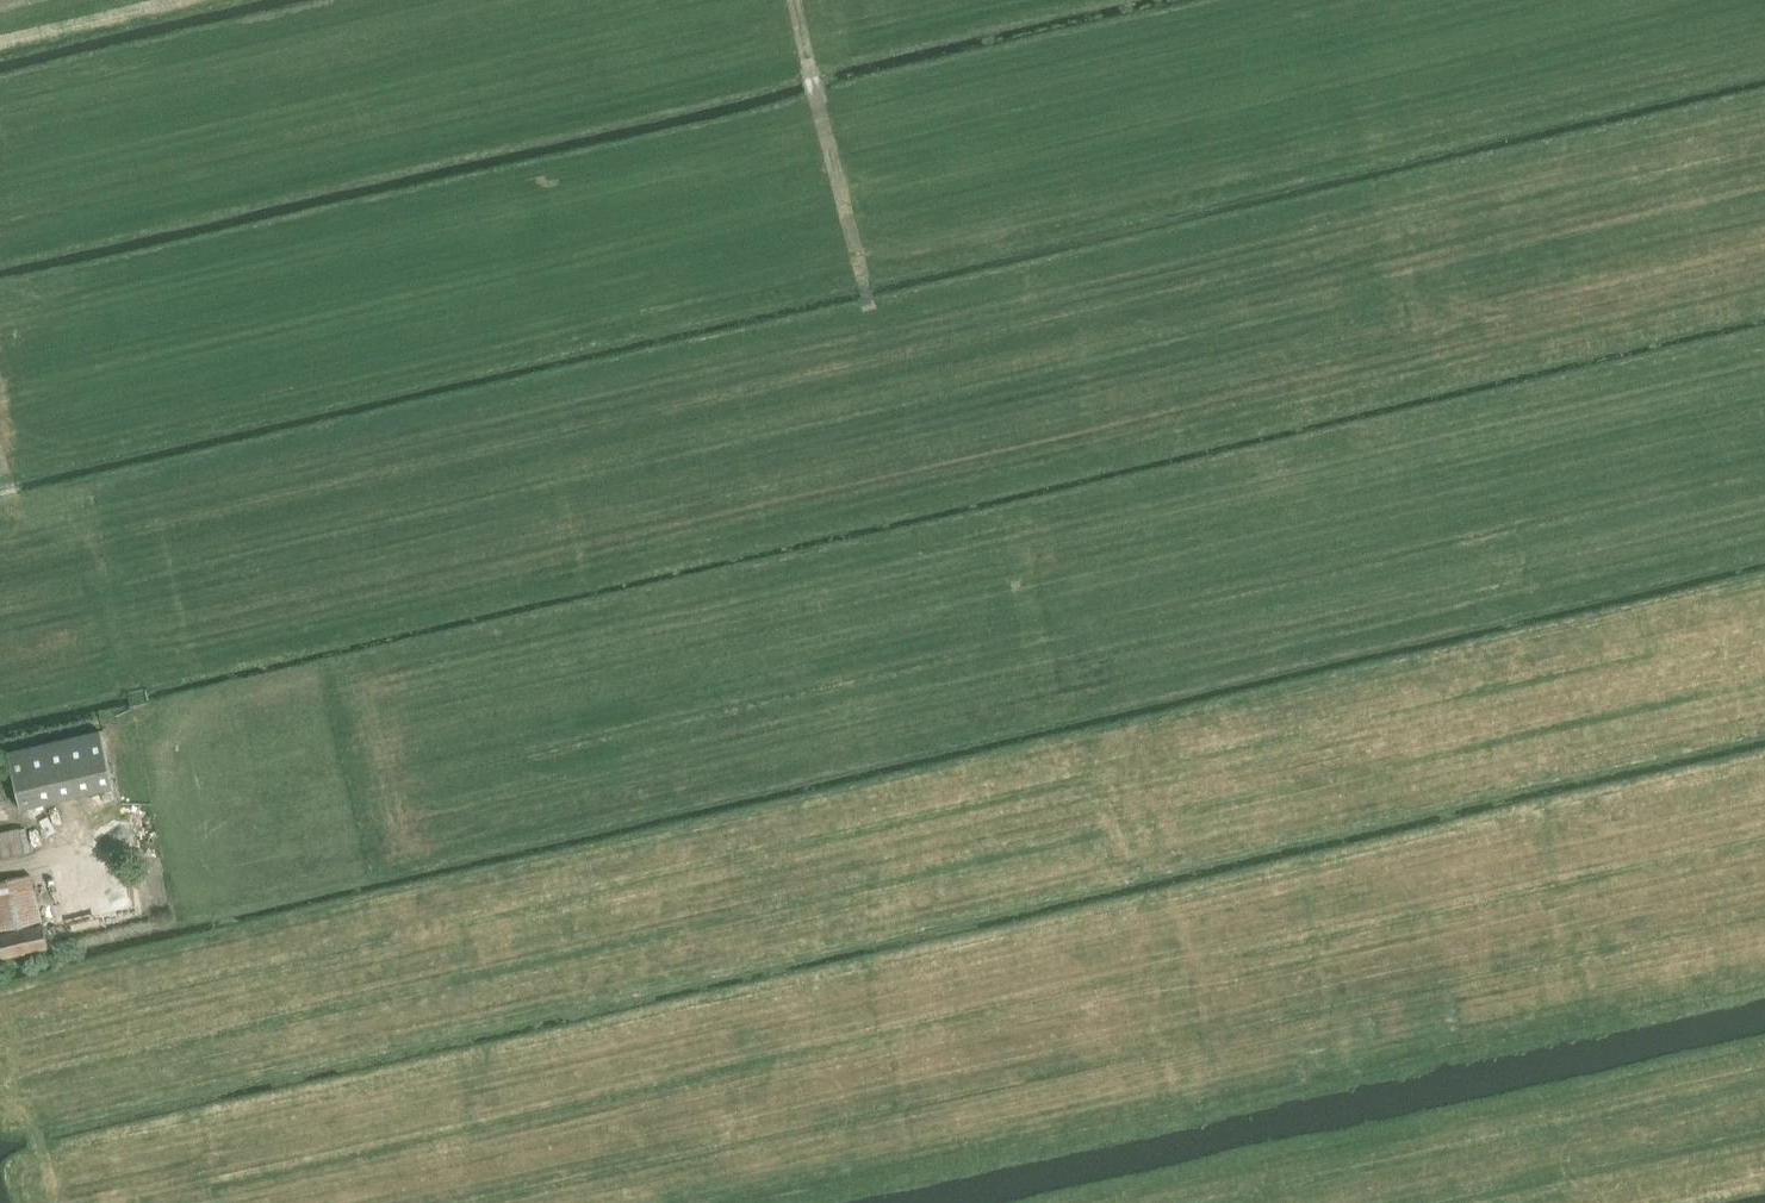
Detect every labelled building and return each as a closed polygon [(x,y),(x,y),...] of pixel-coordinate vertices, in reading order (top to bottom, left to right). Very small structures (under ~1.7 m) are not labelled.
[(22,809),(114,787),(101,732),(8,753),(22,809)] [(26,857),(25,852),(31,851),(26,829),(21,830),(20,828),(0,833),(0,862),(26,857)] [(46,948),(30,878),(0,885),(0,957),(0,958),(46,948)]
